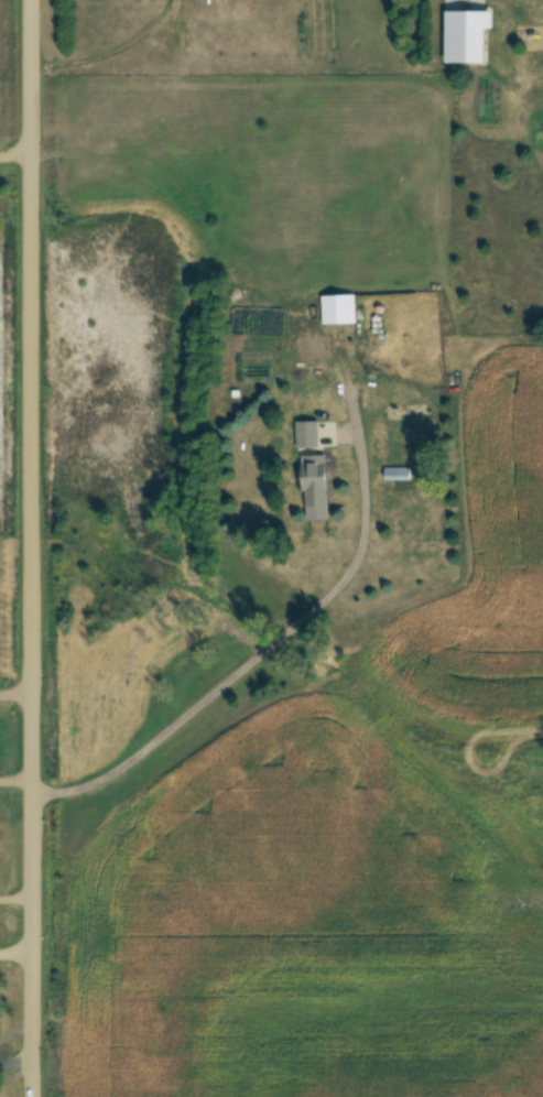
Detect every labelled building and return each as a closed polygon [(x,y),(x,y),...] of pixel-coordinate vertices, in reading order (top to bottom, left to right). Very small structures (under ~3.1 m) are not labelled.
[(486,64),(486,27),(494,27),(494,10),(464,10),(464,0),(445,0),(445,64),(486,64)] [(326,295),(357,294),(358,325),(327,326),(326,295)] [(320,422),(298,422),(297,447),(319,447),(320,422)] [(304,456),(305,508),(329,508),(329,456),(304,456)]
